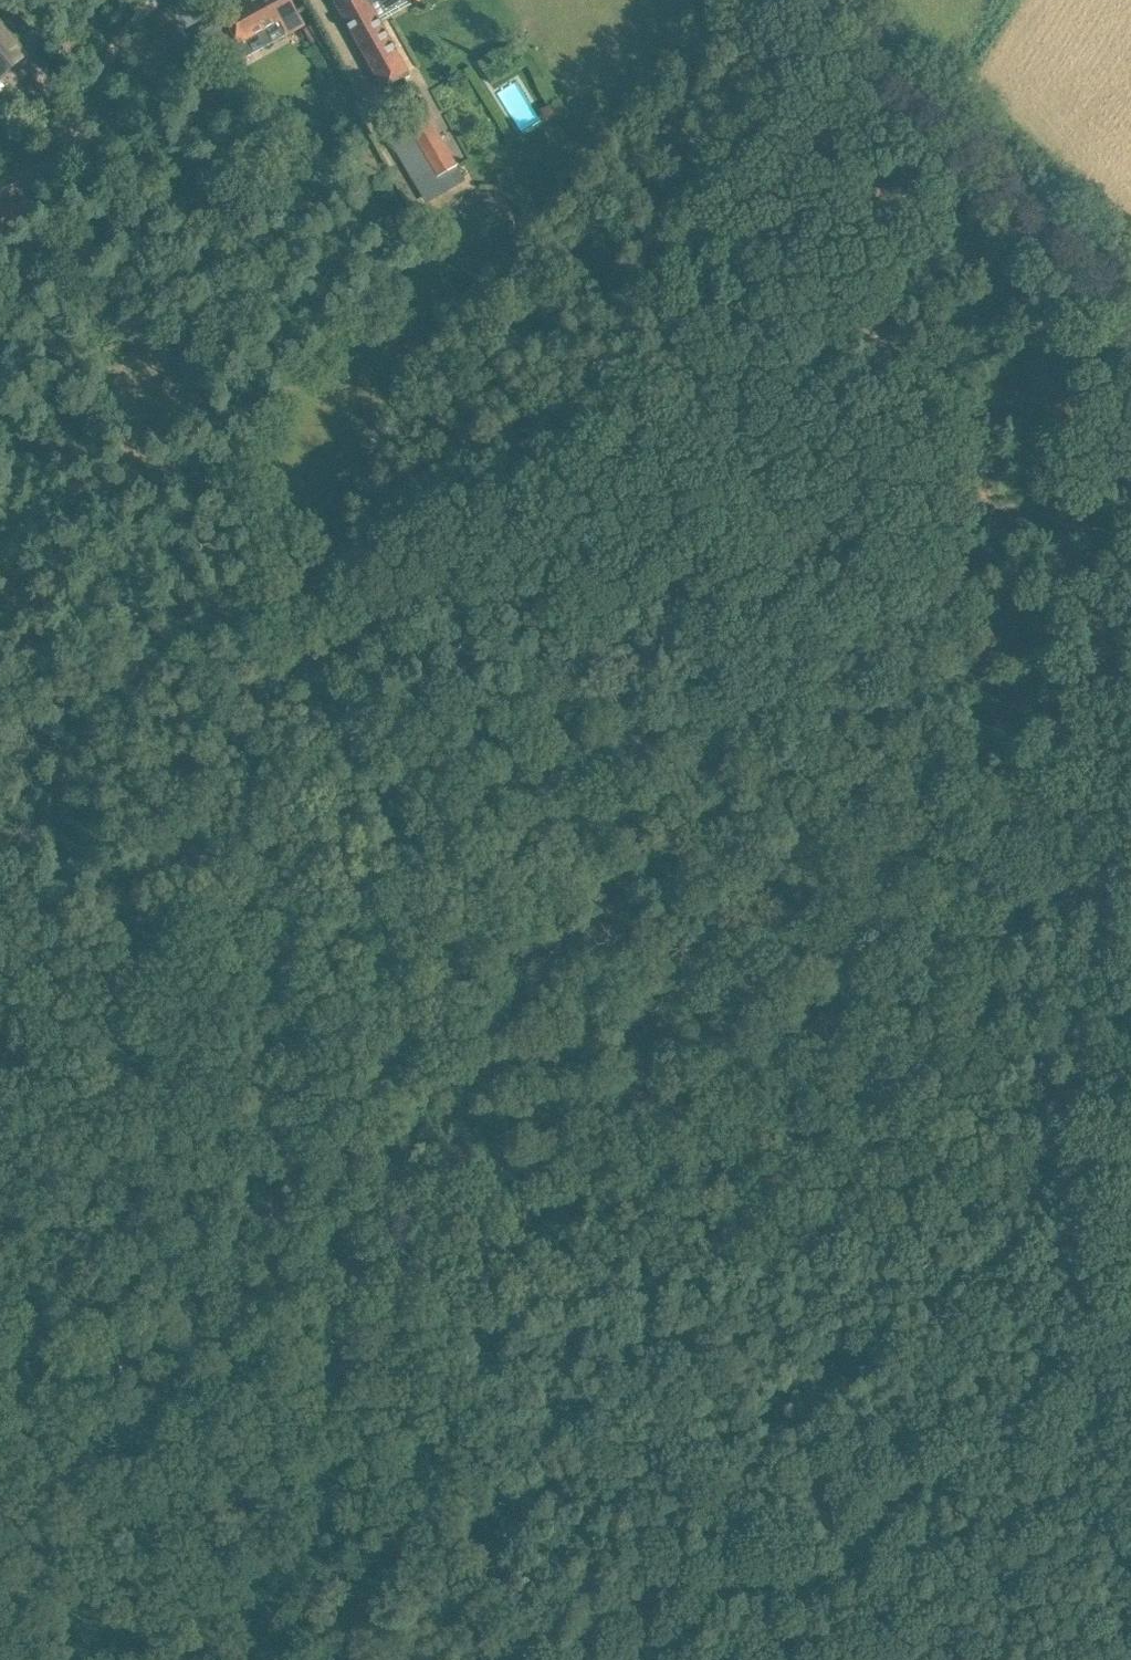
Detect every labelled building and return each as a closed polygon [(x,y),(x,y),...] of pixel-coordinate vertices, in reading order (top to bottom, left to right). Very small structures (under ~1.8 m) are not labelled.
[(287,34),(303,25),(289,0),(229,0),(219,5),(226,17),(194,36),(223,70),(287,34)] [(382,86),(408,71),(378,19),(410,1),(410,0),(334,0),(382,86)] [(24,53),(3,27),(0,24),(0,73),(24,53)] [(415,133),(396,144),(429,197),(464,176),(418,99),(401,109),(404,114),(415,133)] [(385,126),(396,144),(415,133),(404,114),(385,126)]
